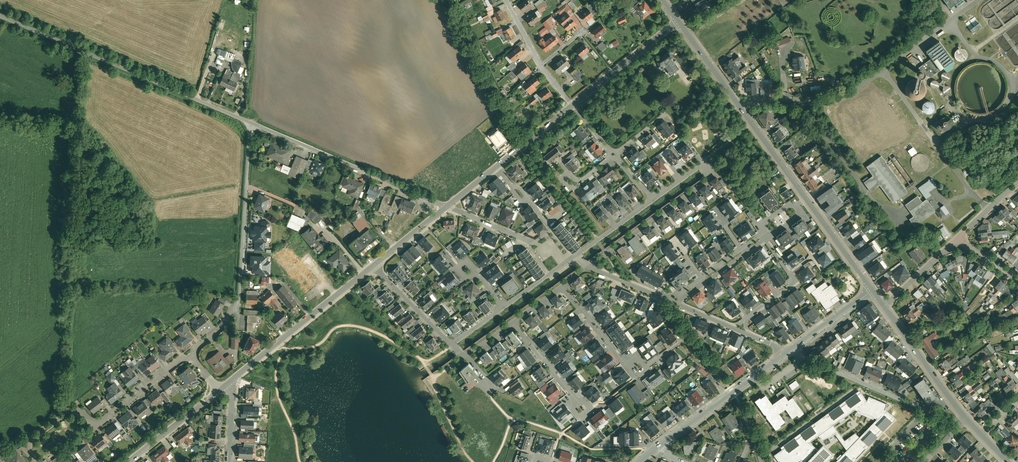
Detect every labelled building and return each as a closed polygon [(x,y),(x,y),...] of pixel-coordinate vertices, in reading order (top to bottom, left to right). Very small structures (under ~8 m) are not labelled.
[(520,5),(524,12),(532,6),(528,0),(527,0),(520,5)] [(700,11),(702,10),(703,11),(709,7),(706,2),(705,0),(692,0),(700,11)] [(652,11),(645,3),(637,9),(643,18),(652,11)] [(572,11),(567,4),(558,11),(561,14),(565,10),(568,14),(572,11)] [(589,9),(583,14),(582,13),(581,14),(582,15),(581,15),(586,21),(594,15),(598,11),(594,5),(593,5),(594,6),(593,7),(590,10),(589,9)] [(505,17),(501,9),(495,12),(499,20),(505,17)] [(536,12),(532,15),(532,14),(529,15),(529,17),(526,19),(531,26),(541,19),(536,12)] [(982,26),(973,14),(972,15),(971,13),(969,15),(970,17),(969,18),(974,26),(974,27),(976,30),(982,26)] [(568,14),(560,20),(568,30),(576,24),(568,14)] [(974,27),(968,19),(964,21),(973,33),(976,30),(974,27)] [(553,28),(547,21),(544,23),(549,31),(553,28)] [(602,24),(594,31),(598,37),(606,31),(602,24)] [(511,27),(504,31),(509,40),(515,36),(511,27)] [(546,42),(542,45),(547,51),(559,42),(554,36),(546,42)] [(780,41),(773,43),(776,49),(783,47),(782,46),(781,42),(780,41)] [(954,60),(940,41),(926,50),(932,58),(940,70),(954,60)] [(603,42),(598,46),(602,51),(607,47),(603,42)] [(585,44),(576,51),(581,57),(589,50),(585,44)] [(955,52),(954,55),(955,57),(956,60),(959,61),(961,62),(964,61),(966,60),(968,58),(968,55),(968,52),(966,50),(964,48),(962,48),(961,45),(961,46),(961,45),(961,44),(960,44),(959,44),(958,45),(959,45),(959,46),(959,48),(957,50),(955,52)] [(519,47),(509,55),(513,61),(524,53),(519,47)] [(671,53),(669,52),(658,61),(661,66),(659,67),(661,69),(665,67),(671,74),(670,75),(672,78),(676,75),(675,75),(678,73),(676,71),(679,69),(671,58),(673,57),(673,55),(671,53)] [(804,56),(793,57),(795,70),(798,70),(799,71),(801,71),(801,69),(806,69),(804,56)] [(569,64),(564,57),(553,66),(559,74),(563,71),(562,70),(569,64)] [(932,58),(919,67),(921,70),(920,70),(919,70),(919,71),(918,72),(918,73),(918,74),(919,74),(919,75),(920,75),(921,75),(922,75),(923,74),(925,76),(928,74),(930,77),(940,70),(932,58)] [(235,59),(234,59),(233,62),(232,62),(231,62),(233,70),(238,73),(243,63),(235,59)] [(728,72),(737,65),(735,62),(732,59),(723,65),(728,72)] [(526,63),(516,71),(522,79),(532,71),(526,63)] [(737,65),(728,72),(733,78),(742,72),(739,68),(737,65)] [(576,66),(569,71),(573,75),(572,75),(577,81),(584,76),(579,70),(576,66)] [(230,71),(228,74),(227,74),(225,78),(230,80),(233,73),(230,71)] [(513,71),(508,75),(512,80),(516,76),(513,71)] [(230,80),(227,87),(233,90),(237,83),(241,75),(234,72),(230,80)] [(948,73),(947,72),(946,72),(945,72),(944,72),(943,73),(942,73),(942,74),(942,75),(941,75),(941,76),(941,77),(942,77),(942,78),(942,79),(943,79),(942,81),(945,82),(945,80),(946,80),(947,80),(948,80),(949,79),(949,78),(950,78),(950,77),(950,76),(950,75),(949,74),(949,73),(948,73)] [(740,75),(734,79),(737,84),(743,79),(740,75)] [(225,78),(223,77),(220,84),(227,87),(230,80),(225,78)] [(535,77),(524,85),(530,93),(537,88),(535,86),(540,82),(535,77)] [(937,81),(937,80),(936,80),(934,80),(933,80),(933,81),(932,81),(931,82),(931,83),(931,84),(931,85),(931,86),(932,87),(932,88),(933,88),(934,88),(935,88),(936,88),(937,88),(937,87),(938,87),(939,86),(939,85),(941,85),(940,82),(939,82),(938,82),(938,81),(937,81)] [(916,81),(914,81),(913,81),(912,82),(911,83),(910,83),(909,84),(909,85),(908,86),(908,87),(908,88),(907,89),(907,90),(907,91),(908,92),(908,93),(908,94),(909,94),(909,95),(910,96),(911,97),(912,97),(913,98),(914,98),(915,99),(917,99),(918,99),(919,98),(920,98),(922,97),(922,96),(923,95),(924,94),(924,93),(925,92),(925,91),(925,90),(925,88),(924,87),(924,86),(924,85),(923,84),(922,83),(921,83),(921,82),(920,82),(918,81),(917,81),(916,81)] [(755,83),(747,84),(748,94),(756,93),(756,88),(756,83),(755,83)] [(773,84),(765,85),(766,89),(766,95),(773,95),(773,84)] [(949,85),(948,85),(947,85),(946,85),(945,84),(943,86),(944,87),(943,88),(943,89),(943,90),(943,91),(944,92),(944,93),(945,93),(946,94),(947,94),(948,94),(949,94),(950,93),(951,92),(951,91),(951,90),(951,89),(951,88),(951,87),(950,86),(949,86),(949,85)] [(547,88),(540,93),(545,99),(552,93),(547,88)] [(537,100),(540,98),(542,101),(544,100),(539,93),(535,96),(537,100)] [(926,113),(928,113),(930,113),(932,112),(933,111),(934,109),(935,107),(934,105),(933,103),(932,102),(930,101),(928,101),(926,101),(924,102),(923,104),(922,106),(922,108),(923,110),(924,111),(926,113)] [(949,112),(945,107),(941,110),(944,115),(949,112)] [(975,112),(973,112),(971,111),(968,117),(973,119),(977,120),(978,113),(975,112)] [(770,113),(768,114),(766,112),(759,117),(766,127),(772,123),(775,121),(775,120),(772,116),(771,113),(770,113)] [(779,117),(775,120),(775,121),(772,123),(775,126),(782,121),(779,117)] [(942,118),(941,119),(940,120),(940,121),(939,120),(932,125),(940,136),(947,131),(946,129),(948,129),(949,128),(950,128),(950,127),(951,127),(951,126),(952,125),(952,124),(952,123),(952,121),(951,120),(951,119),(950,118),(949,117),(948,117),(947,117),(946,117),(945,117),(944,117),(943,117),(942,118)] [(670,126),(665,121),(658,127),(661,130),(661,131),(663,134),(664,134),(667,137),(674,132),(670,126)] [(679,131),(673,124),(670,126),(674,132),(675,134),(679,131)] [(589,136),(581,125),(574,131),(582,141),(588,137),(589,136)] [(774,132),(772,134),(775,138),(775,139),(777,143),(786,136),(780,128),(778,129),(774,132)] [(498,129),(489,137),(495,144),(491,147),(497,154),(508,144),(507,142),(508,141),(498,129)] [(903,132),(894,139),(898,145),(907,138),(903,132)] [(651,134),(646,137),(642,140),(649,148),(657,141),(654,138),(651,134)] [(646,145),(641,140),(642,139),(640,137),(635,141),(643,149),(646,145)] [(693,146),(687,139),(684,141),(687,144),(690,148),(693,146)] [(591,140),(584,146),(587,149),(589,148),(594,144),(591,140)] [(787,142),(783,145),(786,150),(791,146),(790,145),(787,142)] [(597,145),(595,143),(594,144),(589,148),(591,150),(591,151),(592,154),(593,154),(596,157),(603,152),(601,149),(598,145),(597,145)] [(278,146),(272,144),(267,155),(284,162),(286,158),(285,157),(288,151),(282,148),(281,148),(279,148),(279,147),(278,146)] [(687,144),(680,150),(685,156),(692,151),(690,148),(687,144)] [(786,150),(784,151),(788,156),(787,156),(790,160),(798,154),(792,145),(791,146),(786,150)] [(912,156),(917,152),(914,146),(908,150),(912,156)] [(557,147),(545,157),(550,163),(559,156),(560,157),(563,155),(557,147)] [(633,149),(632,149),(629,152),(630,152),(627,154),(633,161),(635,158),(636,158),(638,157),(638,156),(641,154),(641,153),(640,152),(635,147),(633,149)] [(672,150),(666,155),(673,163),(679,158),(672,150)] [(871,191),(879,185),(893,203),(908,192),(882,155),(866,167),(873,176),(864,182),(871,191)] [(291,168),(289,174),(300,179),(305,167),(308,161),(297,156),(291,168)] [(314,161),(309,159),(308,161),(305,167),(311,170),(314,161)] [(572,159),(571,160),(568,162),(566,164),(573,173),(579,168),(572,159)] [(661,159),(654,164),(661,173),(668,168),(661,159)] [(325,165),(315,160),(311,170),(310,170),(313,172),(312,175),(316,176),(317,173),(320,175),(325,165)] [(799,172),(806,168),(803,163),(801,161),(794,165),(799,172)] [(291,168),(283,165),(281,171),(289,174),(291,168)] [(517,165),(514,167),(508,172),(516,181),(523,175),(523,172),(522,171),(520,168),(517,165)] [(610,166),(608,168),(604,171),(602,173),(604,176),(607,180),(607,179),(610,177),(611,175),(611,176),(615,173),(615,172),(610,166)] [(814,166),(808,171),(810,173),(812,176),(819,172),(814,166)] [(806,168),(799,172),(799,173),(803,179),(810,173),(808,171),(806,168)] [(658,177),(653,170),(650,172),(651,173),(656,179),(658,177)] [(651,173),(644,179),(649,185),(653,182),(656,179),(651,173)] [(808,184),(815,180),(812,176),(810,173),(803,179),(808,185),(808,184)] [(363,184),(346,177),(342,186),(352,190),(350,194),(357,197),(358,197),(363,184)] [(493,190),(503,183),(499,177),(494,181),(496,183),(491,187),(493,190)] [(720,181),(717,178),(712,182),(718,191),(724,187),(723,186),(720,181)] [(932,178),(919,188),(927,199),(933,208),(938,204),(929,191),(937,185),(932,178)] [(815,180),(808,184),(813,191),(820,186),(818,184),(815,180)] [(587,184),(581,189),(578,192),(586,201),(590,197),(591,199),(595,196),(594,194),(599,190),(596,187),(593,183),(592,182),(587,185),(587,184)] [(503,183),(493,190),(495,193),(497,191),(499,194),(507,188),(503,183)] [(374,186),(371,184),(368,192),(367,196),(370,198),(370,197),(372,198),(372,199),(375,200),(377,196),(378,196),(379,194),(378,194),(381,188),(380,188),(381,187),(377,186),(377,187),(376,187),(374,186)] [(539,186),(536,184),(529,189),(531,192),(534,196),(537,199),(542,195),(544,193),(542,190),(539,186)] [(638,193),(631,185),(626,189),(630,193),(633,197),(638,193)] [(706,185),(701,189),(706,197),(711,193),(712,193),(711,192),(706,185)] [(831,187),(818,196),(822,202),(826,199),(828,201),(837,195),(831,187)] [(764,192),(776,208),(777,207),(776,206),(780,203),(771,190),(769,188),(764,192)] [(788,189),(783,193),(786,198),(792,194),(790,192),(788,189)] [(627,199),(621,192),(616,197),(623,205),(628,201),(627,199)] [(776,208),(764,192),(758,195),(763,203),(764,202),(766,205),(766,206),(769,210),(770,210),(771,211),(774,209),(776,208)] [(384,196),(378,210),(389,215),(390,211),(392,206),(388,204),(392,195),(386,193),(384,196)] [(699,197),(696,193),(690,197),(697,206),(702,202),(699,197)] [(269,198),(260,195),(258,198),(257,198),(258,199),(256,202),(256,203),(255,206),(264,210),(265,206),(267,207),(268,207),(268,206),(269,206),(269,205),(269,204),(269,203),(268,203),(267,202),(269,198)] [(411,202),(396,195),(392,206),(390,211),(397,214),(397,213),(402,215),(404,210),(411,213),(415,204),(413,202),(414,201),(411,200),(411,202)] [(837,195),(828,201),(830,204),(826,207),(830,212),(843,204),(837,195)] [(905,204),(910,211),(914,216),(910,219),(915,226),(936,211),(936,210),(940,207),(938,204),(933,208),(927,199),(922,202),(918,195),(905,204)] [(478,197),(475,196),(474,196),(469,207),(478,211),(481,204),(483,200),(481,199),(478,198),(478,197)] [(357,197),(352,210),(357,209),(360,201),(357,199),(358,197),(357,197)] [(542,203),(540,204),(544,210),(554,203),(549,198),(549,197),(546,199),(542,203)] [(619,205),(613,198),(611,200),(612,202),(613,202),(617,207),(619,205)] [(734,215),(739,212),(730,199),(726,202),(721,205),(729,218),(734,215)] [(689,205),(685,201),(680,205),(685,212),(691,208),(689,205)] [(617,207),(613,202),(612,202),(607,206),(613,213),(618,209),(617,207)] [(944,204),(941,207),(946,214),(946,215),(950,212),(944,204)] [(490,205),(486,215),(493,218),(495,214),(497,208),(490,205)] [(522,210),(529,221),(533,218),(537,216),(530,205),(522,210)] [(556,206),(549,212),(552,216),(559,210),(556,206)] [(1005,206),(1002,209),(1000,210),(1009,219),(1011,218),(1009,215),(1008,216),(1007,215),(1010,212),(1005,206)] [(606,214),(600,207),(595,211),(603,221),(608,217),(606,214)] [(946,214),(941,207),(940,207),(936,210),(936,211),(941,218),(946,214)] [(504,208),(499,220),(509,225),(512,219),(514,213),(513,212),(504,208)] [(678,212),(675,208),(669,212),(676,221),(681,218),(681,217),(678,212)] [(318,213),(310,210),(307,216),(311,219),(318,213)] [(849,216),(845,210),(836,216),(840,222),(844,219),(849,216)] [(999,211),(996,214),(993,217),(997,222),(998,222),(1001,219),(1002,220),(1004,218),(1007,221),(1009,220),(1009,219),(1000,210),(999,211)] [(702,218),(711,231),(715,228),(720,224),(711,212),(707,215),(702,218)] [(318,213),(311,219),(315,224),(322,218),(318,213)] [(308,222),(291,215),(287,226),(298,230),(308,222)] [(363,216),(355,223),(363,233),(368,228),(368,229),(371,227),(363,216)] [(663,216),(658,220),(664,229),(670,225),(666,220),(663,216)] [(536,223),(533,218),(529,221),(526,223),(529,228),(531,226),(534,224),(536,223)] [(803,219),(799,222),(804,229),(808,226),(803,219)] [(455,220),(449,220),(445,221),(444,221),(445,229),(456,227),(455,220),(454,220),(455,220)] [(261,226),(255,226),(255,231),(253,230),(253,235),(254,235),(254,240),(257,240),(264,241),(266,241),(266,236),(268,236),(269,231),(267,231),(267,227),(269,225),(269,223),(268,221),(263,221),(261,222),(261,226)] [(323,235),(320,238),(308,222),(298,230),(313,249),(326,239),(323,235)] [(561,222),(553,229),(557,234),(565,227),(561,222)] [(800,232),(804,229),(799,222),(795,225),(800,232)] [(845,227),(842,229),(847,236),(849,234),(850,234),(853,232),(853,231),(856,229),(851,222),(848,224),(845,226),(845,227)] [(543,223),(536,229),(541,235),(548,230),(543,223)] [(748,223),(743,226),(750,237),(755,233),(748,223)] [(479,229),(468,224),(464,232),(467,233),(466,235),(467,236),(469,237),(470,237),(474,239),(475,239),(476,236),(479,229)] [(988,224),(982,225),(978,228),(979,230),(978,230),(979,234),(980,236),(992,235),(992,232),(987,232),(987,230),(989,229),(988,224)] [(650,226),(644,230),(650,239),(656,235),(652,229),(650,226)] [(743,226),(737,230),(744,240),(750,237),(743,226)] [(949,233),(943,226),(939,229),(944,236),(949,233)] [(565,227),(557,234),(561,238),(569,232),(565,227)] [(660,235),(655,227),(652,229),(656,235),(657,237),(660,235)] [(363,233),(350,244),(360,257),(379,242),(368,229),(368,228),(363,233)] [(683,234),(680,237),(688,248),(691,246),(697,241),(689,230),(683,234)] [(788,230),(784,233),(789,241),(793,238),(788,230)] [(569,232),(561,238),(565,243),(573,237),(569,232)] [(481,238),(479,241),(485,243),(486,242),(485,242),(488,235),(484,233),(481,238)] [(494,235),(489,233),(488,235),(485,242),(486,242),(495,246),(498,238),(495,236),(496,236),(494,235)] [(786,244),(789,241),(784,233),(780,236),(786,244)] [(819,234),(807,242),(812,251),(818,247),(824,242),(819,234)] [(860,235),(852,240),(858,248),(866,242),(862,236),(861,234),(860,235)] [(427,251),(432,246),(424,236),(418,240),(420,243),(426,249),(427,251)] [(476,236),(475,239),(474,239),(472,243),(476,245),(479,241),(481,238),(476,236)] [(641,243),(636,236),(629,241),(638,253),(645,248),(641,243)] [(573,237),(565,243),(569,248),(577,242),(573,237)] [(720,243),(723,247),(727,252),(734,247),(727,238),(720,243)] [(1008,247),(1007,247),(1010,242),(1006,239),(999,250),(1004,253),(1008,247)] [(715,248),(717,251),(720,248),(716,243),(715,241),(712,243),(715,248)] [(824,242),(818,247),(820,250),(824,247),(828,244),(825,241),(824,242)] [(577,242),(569,248),(573,253),(581,247),(577,242)] [(420,243),(417,245),(423,252),(426,249),(420,243)] [(459,243),(457,245),(457,246),(454,248),(453,249),(455,252),(460,258),(469,250),(463,243),(461,244),(460,243),(459,243)] [(680,254),(672,243),(668,246),(663,250),(671,261),(677,256),(680,254)] [(454,248),(450,244),(447,247),(453,254),(455,252),(453,249),(454,248)] [(866,249),(858,255),(864,263),(879,252),(873,244),(866,249)] [(413,245),(408,250),(415,259),(421,254),(415,247),(413,245)] [(417,245),(415,247),(421,254),(423,252),(417,245)] [(626,249),(623,245),(618,249),(626,260),(631,256),(629,254),(626,249)] [(914,248),(921,259),(926,256),(925,255),(925,256),(922,251),(922,250),(921,251),(918,246),(914,248)] [(756,253),(753,256),(752,254),(747,258),(755,268),(759,265),(759,264),(762,262),(763,262),(767,259),(770,256),(763,247),(760,249),(760,248),(755,252),(756,253)] [(1010,252),(1007,249),(1002,256),(1005,258),(1007,259),(1015,249),(1012,247),(1010,250),(1011,251),(1010,252)] [(527,248),(519,254),(523,259),(531,253),(527,248)] [(715,248),(709,252),(715,261),(721,256),(717,251),(715,248)] [(921,259),(914,248),(909,252),(910,252),(913,257),(914,256),(917,261),(918,262),(921,259)] [(794,249),(786,255),(791,263),(797,260),(800,258),(794,249)] [(1015,249),(1007,259),(1008,261),(1009,261),(1012,263),(1016,256),(1013,254),(1014,253),(1017,251),(1015,249)] [(408,250),(402,255),(404,257),(409,264),(415,259),(408,250)] [(820,255),(817,257),(823,265),(833,258),(826,250),(820,255)] [(344,257),(342,255),(343,255),(342,253),(341,254),(339,251),(328,260),(332,265),(337,262),(344,270),(350,265),(347,261),(348,261),(345,257),(344,257)] [(484,252),(477,259),(483,266),(488,261),(491,259),(490,258),(484,252)] [(531,253),(523,259),(526,264),(535,258),(531,253)] [(493,254),(490,258),(491,259),(488,261),(491,264),(494,261),(497,258),(496,258),(493,254)] [(433,262),(437,267),(446,260),(441,255),(440,256),(434,261),(433,262)] [(703,255),(698,260),(704,268),(710,264),(707,260),(704,255),(703,255)] [(960,255),(955,257),(952,259),(952,258),(950,259),(956,271),(958,270),(957,266),(956,267),(955,266),(959,264),(959,263),(960,262),(964,263),(965,255),(960,255)] [(252,271),(257,271),(264,272),(265,261),(265,257),(253,257),(252,271)] [(407,266),(409,264),(404,257),(401,259),(407,266)] [(535,258),(526,264),(530,269),(538,263),(535,258)] [(950,259),(948,260),(945,262),(949,269),(952,267),(953,268),(952,269),(954,272),(956,271),(950,259)] [(446,260),(437,267),(441,273),(443,272),(448,267),(450,266),(446,260)] [(878,260),(869,267),(874,275),(884,268),(878,260)] [(498,263),(492,268),(498,277),(505,273),(498,263)] [(538,263),(530,269),(534,275),(542,268),(538,263)] [(641,263),(635,274),(645,279),(644,281),(647,283),(648,280),(658,286),(663,275),(641,263)] [(981,266),(978,264),(973,270),(977,273),(976,273),(975,273),(973,276),(976,277),(983,267),(981,266)] [(893,274),(897,280),(899,282),(910,274),(904,266),(893,274)] [(398,267),(392,272),(399,281),(405,276),(398,267)] [(807,267),(798,274),(804,281),(813,274),(807,267)] [(983,267),(976,277),(977,279),(980,276),(979,275),(979,274),(983,277),(987,270),(984,268),(983,267)] [(492,268),(484,273),(491,282),(498,277),(492,268)] [(542,268),(534,275),(537,280),(546,274),(542,268)] [(732,269),(724,274),(726,277),(729,282),(730,282),(737,276),(732,269)] [(682,270),(674,275),(675,277),(671,280),(677,289),(685,283),(684,281),(688,278),(682,270)] [(947,270),(940,274),(944,278),(950,274),(947,270)] [(772,277),(771,278),(774,282),(778,286),(785,281),(779,272),(772,277)] [(446,278),(443,281),(444,281),(450,288),(459,281),(453,273),(446,278)] [(444,275),(437,280),(440,284),(444,281),(443,281),(446,278),(444,275)] [(937,281),(931,275),(928,278),(927,279),(940,293),(942,291),(935,284),(934,285),(934,284),(937,281)] [(580,276),(572,283),(577,290),(585,283),(580,276)] [(510,279),(502,284),(509,293),(518,286),(512,277),(510,279)] [(729,282),(726,277),(722,280),(727,287),(731,284),(730,282),(729,282)] [(766,277),(762,279),(764,281),(768,286),(771,284),(766,277)] [(888,278),(881,283),(886,290),(893,285),(888,278)] [(940,293),(927,279),(926,280),(923,283),(928,289),(931,286),(932,287),(931,287),(938,295),(940,293)] [(1000,279),(994,285),(997,288),(997,289),(996,288),(994,291),(996,292),(1004,283),(1003,282),(1000,279)] [(370,280),(362,287),(368,295),(373,292),(376,289),(372,285),(373,284),(370,280)] [(716,280),(708,286),(711,290),(714,294),(722,288),(719,285),(720,284),(717,280),(716,281),(716,280)] [(412,281),(411,281),(410,283),(406,286),(415,295),(420,290),(415,284),(414,284),(412,281)] [(597,281),(591,286),(595,292),(602,287),(597,281)] [(763,282),(762,282),(758,285),(758,286),(757,287),(763,296),(771,290),(768,286),(764,281),(763,282)] [(813,283),(806,288),(809,293),(811,292),(818,302),(820,301),(826,309),(840,299),(837,295),(838,294),(831,284),(828,286),(825,281),(816,287),(813,283)] [(474,283),(465,290),(469,296),(471,299),(475,296),(480,292),(474,283)] [(1006,284),(1004,283),(996,292),(998,294),(1000,291),(999,291),(1000,290),(1003,293),(1008,287),(1005,284),(1006,284)] [(284,287),(284,288),(282,286),(278,290),(279,292),(278,293),(291,308),(297,303),(284,287)] [(380,286),(376,289),(373,292),(376,295),(382,290),(383,290),(380,286)] [(732,296),(736,293),(730,286),(726,289),(732,296)] [(635,294),(622,288),(618,296),(632,301),(635,294)] [(756,295),(751,288),(748,290),(751,294),(753,297),(756,295)] [(918,288),(913,293),(918,298),(923,293),(918,288)] [(269,289),(260,296),(267,304),(270,301),(275,297),(276,297),(269,289)] [(797,289),(792,293),(798,302),(804,298),(803,297),(799,291),(797,289)] [(376,295),(375,296),(377,299),(380,297),(380,296),(384,293),(382,290),(376,295)] [(384,293),(380,296),(380,297),(386,305),(395,299),(391,295),(387,290),(384,293)] [(714,294),(711,290),(707,293),(712,301),(716,297),(714,294)] [(701,291),(694,297),(698,303),(701,301),(701,302),(705,300),(704,299),(706,298),(701,291)] [(257,294),(247,293),(246,302),(257,302),(257,294)] [(798,302),(792,293),(786,298),(787,300),(791,305),(792,306),(798,302)] [(751,294),(742,300),(748,308),(757,302),(753,297),(751,294)] [(560,298),(557,295),(552,299),(558,306),(563,302),(560,298)] [(426,299),(421,302),(426,308),(428,306),(430,306),(432,305),(432,303),(435,301),(430,296),(426,299)] [(568,303),(563,296),(560,298),(563,302),(564,304),(565,305),(568,303)] [(598,296),(587,304),(590,308),(591,307),(593,310),(603,304),(598,296)] [(281,305),(275,297),(270,301),(276,309),(281,305)] [(649,301),(641,297),(637,307),(644,311),(645,311),(646,308),(646,307),(647,307),(649,303),(648,303),(649,301)] [(1011,302),(1013,305),(1012,305),(1009,307),(1011,309),(1017,304),(1017,297),(1011,302)] [(217,300),(211,311),(218,315),(222,309),(225,304),(219,301),(217,300)] [(485,301),(480,305),(481,307),(480,308),(482,311),(483,310),(486,314),(491,309),(488,304),(485,301)] [(733,302),(726,307),(729,310),(728,310),(728,311),(729,313),(731,314),(731,313),(733,316),(741,311),(737,306),(734,301),(733,302)] [(782,303),(780,301),(774,305),(781,314),(786,309),(782,303)] [(869,313),(875,309),(871,302),(861,309),(864,312),(866,310),(869,313)] [(396,307),(393,303),(387,308),(390,312),(391,311),(396,307)] [(396,307),(391,311),(396,317),(405,310),(400,304),(396,307)] [(548,309),(545,305),(539,309),(545,316),(550,312),(548,309)] [(781,314),(774,305),(769,309),(772,314),(775,318),(781,314)] [(435,313),(434,314),(440,322),(448,315),(446,312),(447,311),(443,306),(442,308),(439,310),(435,313)] [(910,307),(903,312),(905,316),(907,318),(919,309),(917,306),(913,309),(914,310),(913,311),(910,307)] [(820,315),(814,307),(811,310),(817,317),(820,315)] [(811,309),(804,315),(809,322),(817,317),(811,310),(811,309)] [(875,309),(869,313),(871,316),(868,318),(870,322),(880,315),(875,309)] [(919,309),(907,318),(908,319),(910,323),(918,318),(915,314),(916,313),(916,314),(920,311),(919,309)] [(607,310),(598,316),(604,324),(612,318),(607,310)] [(657,310),(650,315),(648,319),(651,323),(661,315),(657,310)] [(281,311),(273,318),(279,325),(287,319),(281,311)] [(470,311),(464,315),(471,324),(477,320),(474,315),(470,311)] [(210,318),(205,312),(202,315),(203,316),(207,321),(210,318)] [(797,312),(793,315),(796,319),(798,322),(802,319),(797,312)] [(258,315),(248,314),(248,320),(247,330),(253,330),(254,321),(257,321),(258,315)] [(406,318),(400,322),(405,328),(409,326),(413,323),(413,322),(416,320),(411,314),(406,318)] [(763,314),(754,320),(759,326),(767,320),(766,318),(763,314)] [(532,315),(527,320),(532,327),(538,322),(535,319),(532,315)] [(578,315),(570,321),(574,328),(575,328),(578,325),(583,322),(578,315)] [(661,315),(651,323),(654,327),(664,320),(661,315)] [(203,316),(192,325),(198,333),(202,330),(209,324),(207,321),(203,316)] [(279,325),(273,318),(269,321),(275,328),(279,325)] [(707,328),(709,323),(700,319),(696,328),(705,332),(707,328)] [(796,319),(789,325),(795,333),(802,327),(798,322),(796,319)] [(455,332),(461,328),(455,320),(450,324),(455,332)] [(852,322),(851,320),(845,325),(851,333),(857,329),(857,328),(852,322)] [(612,327),(607,330),(622,350),(627,347),(632,343),(617,323),(612,327)] [(885,328),(879,323),(873,331),(879,335),(885,328)] [(188,331),(183,325),(178,329),(183,335),(177,340),(182,347),(194,338),(188,331)] [(417,329),(413,333),(417,339),(427,331),(422,325),(417,329)] [(851,333),(845,325),(839,329),(845,337),(851,333)] [(414,326),(407,332),(410,335),(413,333),(417,329),(414,326)] [(711,335),(717,338),(721,329),(715,326),(712,330),(710,335),(711,335)] [(583,330),(577,334),(578,335),(584,343),(594,336),(587,327),(583,330)] [(575,332),(574,333),(576,336),(578,335),(577,334),(583,330),(581,328),(580,328),(575,332)] [(781,329),(777,332),(779,335),(778,335),(780,339),(781,338),(783,341),(789,336),(785,331),(783,328),(781,329)] [(885,328),(879,335),(884,340),(889,334),(891,332),(885,328)] [(1012,331),(1006,333),(1008,336),(1013,334),(1013,332),(1015,331),(1015,332),(1017,331),(1017,328),(1012,330),(1012,331)] [(669,329),(662,335),(666,341),(669,344),(676,338),(669,329)] [(721,329),(717,338),(724,341),(726,336),(728,332),(721,329)] [(513,331),(506,337),(508,339),(510,342),(515,348),(522,342),(513,331)] [(927,336),(920,341),(924,346),(925,346),(931,342),(938,337),(936,333),(936,332),(935,332),(928,337),(927,336)] [(666,341),(662,335),(661,333),(658,336),(663,343),(666,341)] [(835,334),(834,333),(828,337),(828,338),(829,338),(834,345),(840,341),(835,334)] [(743,337),(735,334),(733,338),(730,343),(731,343),(739,347),(743,337)] [(259,339),(250,335),(244,347),(245,348),(243,350),(249,353),(251,351),(253,352),(259,339)] [(430,335),(423,341),(425,344),(427,342),(432,339),(430,335)] [(546,335),(539,341),(545,349),(552,344),(546,335)] [(432,339),(427,342),(433,351),(434,351),(440,346),(440,347),(440,346),(434,338),(434,337),(433,337),(434,338),(432,339)] [(166,338),(161,342),(166,348),(160,353),(163,357),(165,360),(177,351),(171,344),(166,338)] [(638,346),(637,346),(639,348),(647,360),(659,352),(649,338),(638,346)] [(834,345),(829,338),(828,338),(822,342),(823,343),(828,350),(829,350),(835,346),(834,345)] [(598,340),(588,347),(595,356),(598,353),(604,349),(598,340)] [(511,348),(507,344),(505,341),(502,343),(506,348),(504,349),(507,353),(509,351),(508,350),(511,348)] [(898,345),(892,341),(889,345),(886,348),(891,353),(898,345)] [(499,343),(499,342),(493,347),(499,354),(504,349),(506,348),(502,343),(501,342),(499,343)] [(931,342),(925,346),(929,352),(931,350),(931,349),(934,347),(931,342)] [(828,350),(823,343),(817,347),(823,356),(829,351),(829,350),(828,350)] [(989,343),(984,347),(989,355),(995,350),(989,343)] [(635,347),(634,345),(629,349),(632,353),(639,348),(637,346),(638,346),(638,345),(635,347)] [(903,350),(898,345),(891,353),(897,358),(900,354),(903,350)] [(939,353),(934,347),(931,349),(931,350),(929,352),(933,358),(939,353)] [(557,348),(549,354),(555,363),(566,355),(561,349),(559,350),(557,348)] [(528,349),(520,354),(524,359),(531,354),(528,349)] [(746,355),(745,356),(747,359),(751,364),(759,359),(756,356),(757,356),(756,355),(756,353),(755,351),(753,351),(752,350),(746,355)] [(488,351),(480,357),(486,364),(492,360),(493,358),(490,354),(488,351)] [(498,358),(492,351),(490,354),(493,358),(492,360),(493,362),(498,358)] [(224,358),(219,352),(209,359),(218,371),(226,365),(222,360),(224,358)] [(600,356),(598,353),(595,356),(591,359),(593,362),(594,361),(600,356)] [(676,353),(666,361),(668,363),(668,364),(668,365),(669,366),(670,367),(667,369),(666,368),(663,370),(669,377),(672,375),(671,374),(671,375),(669,372),(673,369),(676,367),(676,368),(677,367),(679,366),(680,365),(680,364),(683,362),(681,360),(682,359),(681,358),(680,356),(678,355),(676,353)] [(230,354),(222,360),(226,365),(234,359),(230,354)] [(531,354),(524,359),(528,365),(529,366),(531,364),(536,360),(531,354)] [(602,359),(598,362),(599,363),(605,371),(616,363),(609,354),(602,359)] [(155,358),(153,355),(152,355),(146,360),(153,369),(155,366),(156,367),(160,364),(155,358)] [(600,356),(594,361),(596,365),(599,363),(598,362),(602,359),(600,356)] [(952,359),(942,366),(943,368),(945,371),(951,366),(956,363),(959,361),(955,356),(952,359)] [(745,361),(742,357),(739,360),(744,367),(747,364),(745,361)] [(945,357),(938,362),(940,365),(941,365),(942,366),(952,359),(950,357),(947,359),(948,360),(947,360),(945,357)] [(853,358),(851,363),(849,369),(859,373),(865,359),(864,359),(863,362),(853,358)] [(910,363),(905,358),(898,366),(904,371),(910,363)] [(963,358),(959,361),(956,363),(958,366),(965,361),(963,358)] [(140,365),(140,366),(147,374),(150,371),(153,369),(146,360),(140,365)] [(739,360),(732,366),(738,374),(745,369),(744,367),(739,360)] [(132,361),(127,365),(129,367),(131,371),(132,370),(136,366),(134,364),(132,361)] [(567,362),(559,367),(566,375),(573,370),(567,362)] [(469,363),(462,369),(464,373),(462,374),(465,379),(467,377),(470,381),(480,374),(469,363)] [(916,368),(910,363),(904,371),(910,375),(916,368)] [(541,366),(533,373),(538,379),(539,381),(543,379),(547,376),(544,371),(544,370),(541,366)] [(701,366),(698,370),(706,375),(708,372),(701,366)] [(871,367),(868,366),(867,368),(865,374),(864,375),(871,378),(875,369),(871,367)] [(131,371),(129,367),(123,371),(123,372),(127,376),(123,379),(128,386),(134,382),(133,381),(138,378),(133,371),(132,370),(131,371)] [(196,376),(189,367),(179,374),(187,383),(190,381),(195,377),(196,376)] [(1011,371),(1008,367),(1005,369),(1008,374),(1009,373),(1013,378),(1016,376),(1012,371),(1012,370),(1011,371)] [(617,380),(616,381),(619,384),(620,383),(621,384),(630,377),(624,369),(614,376),(617,380)] [(882,372),(875,369),(871,378),(878,381),(882,372)] [(665,378),(659,371),(656,373),(654,370),(648,375),(650,377),(648,379),(651,383),(654,386),(665,378)] [(494,373),(490,377),(498,385),(501,382),(505,378),(504,377),(498,371),(495,374),(494,373)] [(888,373),(886,378),(884,384),(891,386),(897,371),(895,376),(888,373)] [(901,379),(895,376),(897,371),(891,386),(897,389),(901,379)] [(111,372),(106,376),(112,384),(115,382),(113,380),(116,378),(111,372)] [(577,372),(570,377),(572,380),(577,376),(579,375),(577,372)] [(609,372),(602,377),(604,381),(612,375),(609,372)] [(956,372),(949,377),(952,380),(951,380),(952,382),(963,374),(962,372),(959,374),(959,375),(958,376),(956,372)] [(716,379),(712,375),(709,373),(706,376),(710,381),(711,380),(713,382),(716,379)] [(505,378),(501,382),(505,385),(511,379),(506,374),(504,377),(505,378)] [(963,374),(952,382),(954,383),(956,386),(962,382),(960,378),(961,378),(962,378),(964,376),(963,374)] [(572,380),(570,381),(572,384),(574,387),(577,389),(584,384),(577,376),(572,380)] [(648,386),(651,383),(648,379),(646,376),(643,379),(648,386)] [(195,377),(190,381),(194,387),(200,383),(195,377)] [(1016,384),(1012,379),(1009,381),(1008,380),(1009,380),(1006,377),(1005,379),(1012,389),(1014,388),(1017,385),(1016,384)] [(172,378),(163,385),(168,392),(173,389),(175,392),(180,389),(176,383),(172,378)] [(923,378),(914,384),(927,403),(936,396),(923,378)] [(517,379),(510,384),(512,387),(519,382),(517,379)] [(539,381),(538,379),(535,381),(540,388),(546,384),(543,379),(539,381)] [(1012,389),(1005,379),(1003,380),(1005,383),(1006,383),(1003,386),(1008,392),(1011,390),(1012,389)] [(710,381),(704,385),(704,386),(706,390),(707,389),(710,394),(717,389),(713,382),(711,380),(710,381)] [(796,380),(789,385),(792,390),(799,385),(796,380)] [(112,384),(108,387),(112,393),(108,397),(111,402),(123,393),(115,382),(112,384)] [(512,387),(509,389),(514,395),(517,393),(518,394),(522,391),(521,390),(524,388),(519,382),(512,387)] [(546,384),(541,388),(544,392),(546,391),(550,387),(547,383),(546,384)] [(550,387),(546,391),(552,399),(556,396),(561,392),(555,384),(550,387)] [(636,384),(628,390),(637,403),(645,397),(642,393),(636,384)] [(593,386),(585,391),(593,401),(600,395),(593,386)] [(704,393),(698,386),(695,389),(696,391),(700,396),(704,393)] [(253,387),(246,387),(246,399),(258,400),(258,388),(253,387)] [(760,398),(756,401),(762,409),(762,410),(765,414),(767,416),(766,416),(769,420),(770,420),(776,428),(780,426),(779,424),(784,421),(778,413),(786,408),(793,416),(797,413),(799,415),(803,412),(796,402),(797,402),(793,396),(790,398),(789,397),(791,396),(785,388),(776,394),(780,399),(772,404),(766,396),(761,399),(760,398)] [(157,389),(152,393),(153,394),(149,397),(155,404),(160,401),(159,399),(163,396),(160,393),(157,389)] [(895,418),(885,409),(888,404),(869,396),(867,400),(859,390),(780,447),(782,449),(774,455),(779,461),(831,461),(828,459),(833,454),(823,444),(818,449),(810,442),(818,436),(821,439),(835,433),(847,450),(835,461),(853,461),(895,418)] [(968,390),(962,394),(964,398),(965,399),(975,392),(974,390),(971,392),(970,393),(968,390)] [(170,399),(163,391),(160,393),(163,396),(167,402),(170,399)] [(696,391),(689,397),(695,405),(703,399),(700,396),(696,391)] [(975,392),(965,399),(966,400),(966,401),(968,404),(969,403),(974,400),(975,399),(972,396),(973,395),(974,396),(977,394),(975,392)] [(556,396),(552,399),(550,400),(553,405),(560,400),(556,396)] [(99,397),(88,405),(94,413),(104,405),(104,404),(101,400),(99,397)] [(617,397),(607,403),(609,407),(613,412),(614,411),(623,405),(617,397)] [(991,402),(989,399),(986,401),(984,403),(983,402),(980,405),(982,408),(983,407),(985,404),(987,406),(991,402)] [(684,400),(679,404),(685,412),(690,408),(689,406),(684,400)] [(144,401),(138,405),(137,404),(134,408),(140,416),(146,411),(148,414),(151,411),(147,406),(144,401)] [(553,411),(560,405),(558,403),(551,409),(553,411)] [(553,411),(553,412),(560,420),(565,415),(571,411),(564,403),(560,405),(553,411)] [(685,412),(679,404),(674,408),(679,414),(680,416),(685,412)] [(980,405),(974,411),(977,414),(978,415),(987,406),(985,404),(983,407),(982,408),(980,405)] [(987,406),(978,415),(979,416),(982,419),(988,414),(985,410),(986,410),(988,408),(987,406)] [(613,412),(609,407),(606,409),(607,411),(611,416),(616,413),(614,411),(613,412)] [(605,413),(602,410),(596,414),(603,422),(607,419),(608,418),(605,413)] [(129,411),(120,418),(126,426),(130,423),(132,426),(137,423),(138,422),(135,418),(129,411)] [(668,411),(665,414),(665,413),(662,414),(661,415),(660,417),(659,418),(665,425),(668,423),(669,424),(672,421),(672,420),(674,418),(668,411)] [(657,420),(651,413),(647,415),(651,420),(653,422),(657,420)] [(738,424),(730,413),(723,419),(727,425),(728,425),(731,429),(738,424)] [(222,415),(209,414),(209,418),(206,418),(206,423),(221,424),(222,424),(222,415)] [(596,414),(591,419),(593,422),(597,427),(598,426),(603,422),(596,414)] [(1017,422),(1012,416),(1007,421),(1010,423),(1007,426),(1012,431),(1015,429),(1013,426),(1017,422)] [(653,422),(651,420),(644,426),(646,430),(648,433),(649,433),(652,436),(653,436),(656,433),(659,430),(653,422)] [(597,427),(593,422),(591,424),(596,431),(600,428),(598,426),(597,427)] [(114,423),(106,429),(111,436),(112,436),(118,431),(120,430),(119,428),(114,423)] [(584,423),(576,430),(581,437),(590,431),(584,423)] [(731,429),(728,425),(727,425),(724,427),(729,435),(733,432),(731,429)] [(127,432),(122,426),(119,428),(120,430),(118,431),(121,434),(122,436),(127,432)] [(717,426),(710,432),(716,440),(717,439),(719,443),(724,440),(721,436),(723,435),(717,426)] [(188,427),(181,432),(186,438),(188,436),(193,433),(188,427)] [(221,427),(211,427),(210,436),(220,437),(221,427)] [(639,429),(629,430),(629,443),(639,443),(639,432),(639,429)] [(629,430),(618,430),(618,434),(618,443),(629,443),(629,430)] [(118,431),(112,436),(114,439),(121,434),(118,431)] [(181,432),(175,437),(180,443),(184,440),(186,438),(181,432)] [(102,435),(101,433),(97,436),(95,437),(95,438),(92,441),(97,448),(106,441),(106,440),(102,435)] [(110,440),(105,433),(102,435),(106,440),(106,441),(107,442),(110,440)] [(523,433),(519,447),(526,449),(530,439),(530,440),(532,436),(526,434),(523,433)] [(965,448),(971,442),(963,434),(957,441),(965,448)] [(1012,434),(1006,440),(1012,446),(1010,448),(1015,453),(1017,450),(1017,444),(1017,443),(1017,441),(1017,440),(1015,438),(1012,434)] [(552,441),(545,439),(544,445),(540,443),(538,450),(549,453),(550,448),(552,441)] [(693,442),(684,443),(685,455),(691,454),(690,451),(694,451),(694,450),(696,450),(696,446),(693,446),(693,442)] [(217,444),(209,443),(209,447),(212,447),(211,453),(219,454),(220,447),(216,447),(217,444)] [(79,444),(72,449),(75,453),(78,450),(82,447),(79,444)] [(82,447),(78,450),(85,459),(86,458),(93,452),(86,444),(82,447)] [(746,444),(741,456),(745,458),(750,445),(746,444)] [(170,451),(164,445),(158,450),(163,456),(165,455),(170,451)] [(712,445),(710,445),(705,456),(713,460),(718,448),(712,445)] [(952,445),(947,451),(955,457),(960,452),(952,445)] [(244,446),(240,446),(239,456),(252,457),(252,447),(244,446)] [(14,447),(4,455),(8,460),(18,452),(14,447)] [(971,453),(970,453),(974,457),(978,454),(977,453),(980,451),(977,447),(971,453)] [(152,455),(157,461),(161,458),(164,461),(166,461),(167,461),(163,456),(158,450),(152,455)] [(572,454),(562,451),(560,459),(569,461),(570,461),(572,454)] [(977,453),(978,454),(974,457),(978,461),(981,461),(986,457),(980,451),(977,453)] [(8,460),(9,461),(25,461),(18,452),(8,460)] [(86,458),(90,461),(92,461),(97,458),(93,452),(86,458)] [(727,452),(724,459),(723,459),(721,461),(733,461),(736,456),(730,453),(727,452)] [(211,453),(211,459),(211,461),(216,461),(216,460),(219,460),(219,454),(211,453)]
